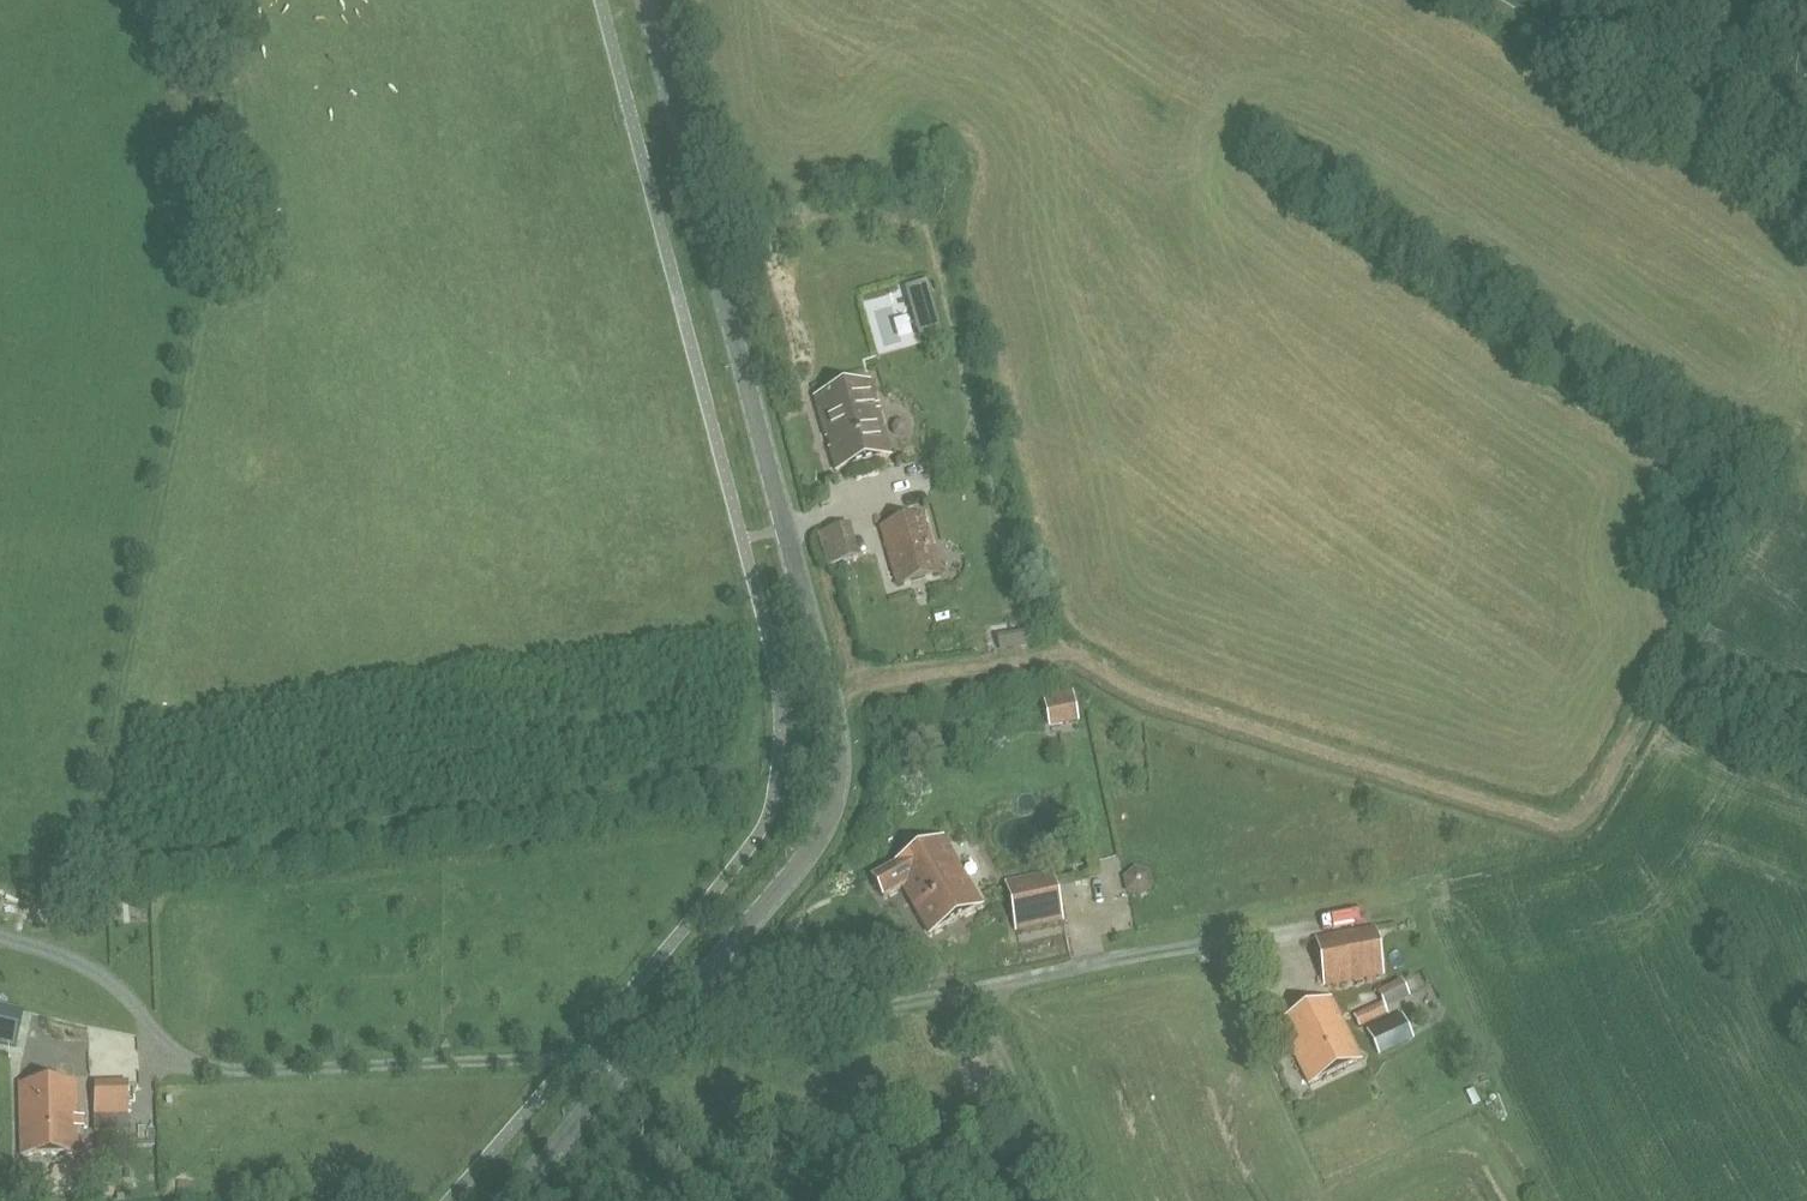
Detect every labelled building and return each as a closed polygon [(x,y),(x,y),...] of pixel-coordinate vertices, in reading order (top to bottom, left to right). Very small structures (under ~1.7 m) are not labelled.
[(927,282),(904,288),(918,339),(942,332),(927,282)] [(836,471),(892,455),(871,381),(815,397),(827,438),(834,436),(837,447),(830,449),(836,471)] [(940,571),(924,516),(909,521),(911,529),(898,533),(896,524),(881,529),(897,584),(940,571)] [(1074,692),(1058,695),(1064,726),(1080,723),(1074,692)] [(903,887),(930,935),(981,906),(943,839),(872,877),(884,898),(903,887)] [(1054,872),(1005,882),(1017,934),(1065,923),(1054,872)] [(1386,977),(1381,945),(1378,927),(1315,938),(1325,988),(1386,977)] [(1377,992),(1384,1004),(1354,1017),(1360,1029),(1389,1017),(1387,1010),(1411,997),(1403,980),(1377,992)] [(1361,1060),(1331,999),(1279,1023),(1309,1085),(1361,1060)] [(16,1047),(23,1012),(0,1007),(0,1044),(16,1047)] [(1380,1057),(1415,1041),(1402,1015),(1367,1031),(1380,1057)] [(20,1084),(22,1148),(22,1156),(79,1154),(77,1082),(20,1084)] [(96,1117),(96,1133),(117,1133),(117,1116),(96,1117)]
